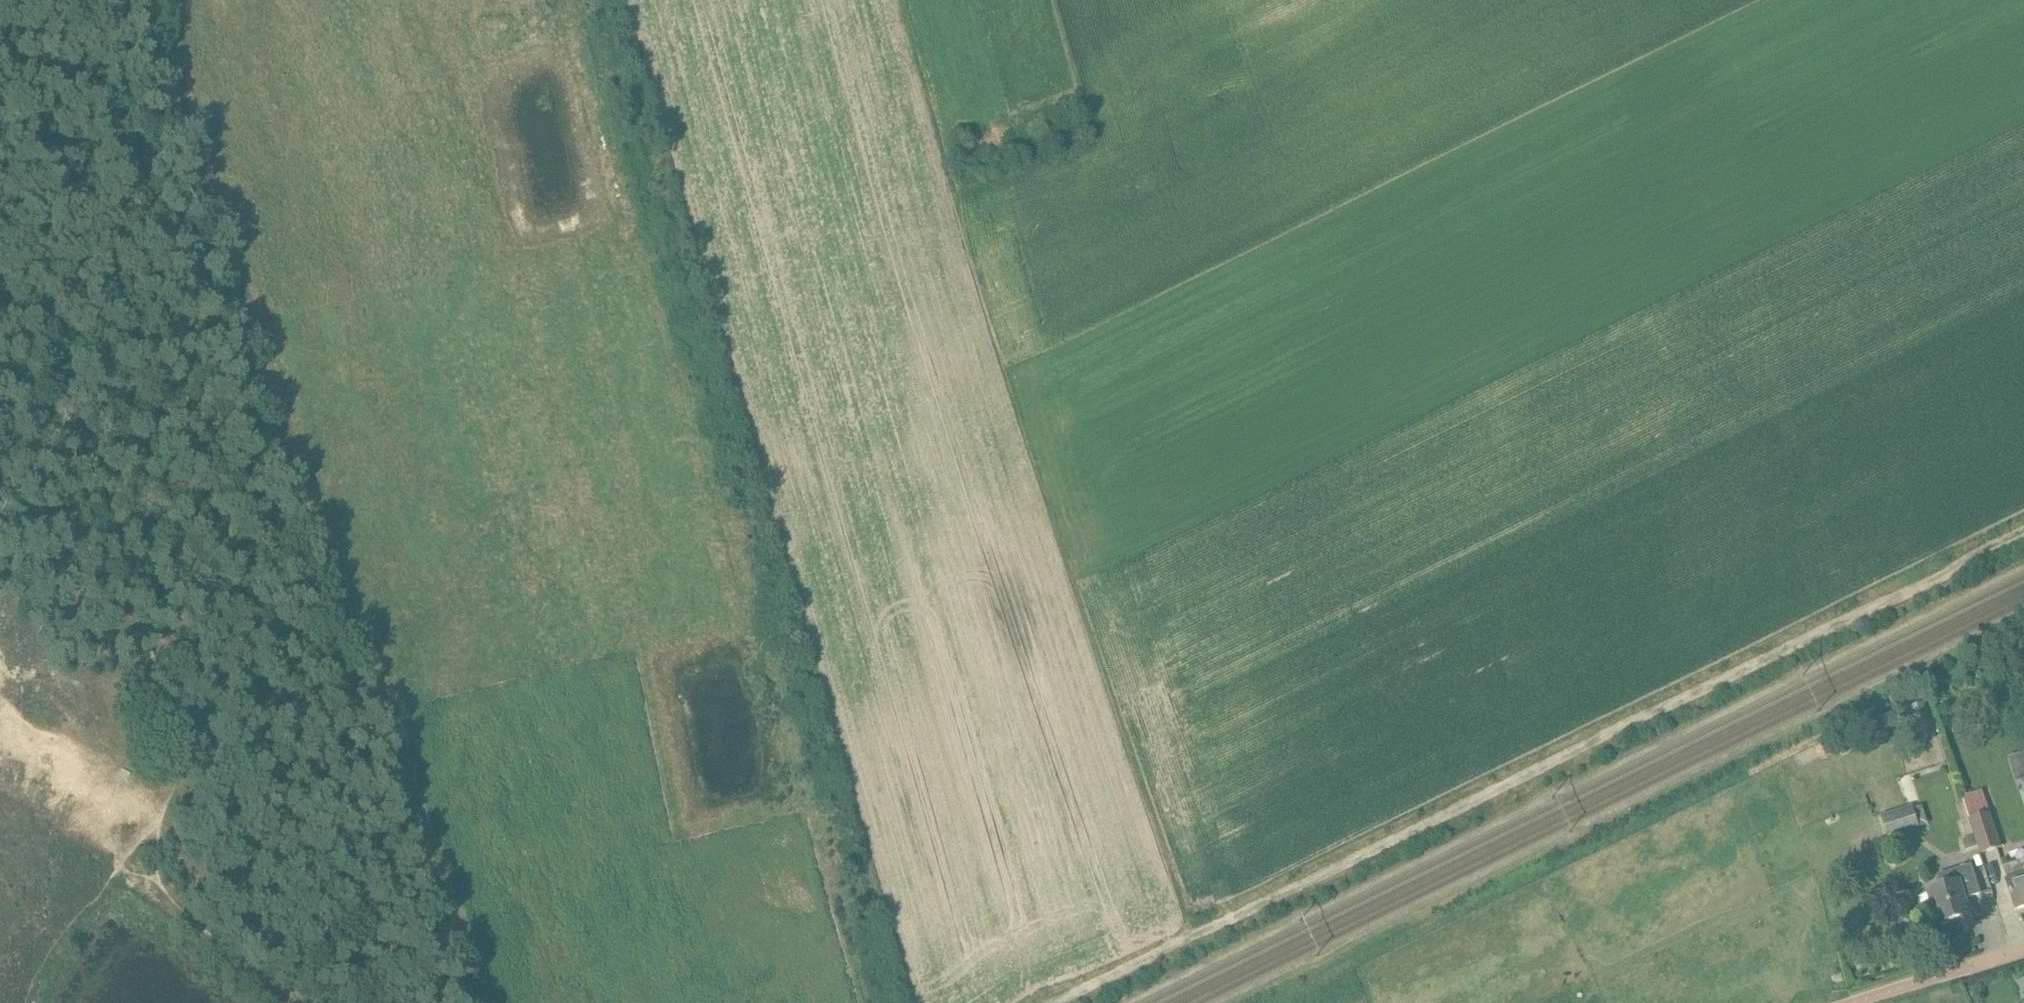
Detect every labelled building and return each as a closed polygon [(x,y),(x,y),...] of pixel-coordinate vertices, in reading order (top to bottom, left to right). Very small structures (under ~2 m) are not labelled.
[(1910,723),(1931,716),(1925,701),(1905,708),(1910,723)] [(1849,733),(1827,744),(1831,752),(1853,741),(1849,733)] [(2016,757),(2023,781),(2023,754),(2016,757)] [(1912,807),(1882,817),(1890,842),(1921,832),(1912,807)] [(1990,814),(1970,821),(1981,854),(2002,847),(1990,814)] [(2004,868),(2009,883),(2008,883),(2010,891),(2016,910),(2023,908),(2023,874),(2022,874),(2019,863),(2004,868)] [(1946,887),(1929,892),(1934,907),(1940,926),(1967,917),(1962,901),(1982,894),(1976,875),(1972,864),(1942,874),(1946,887)]
